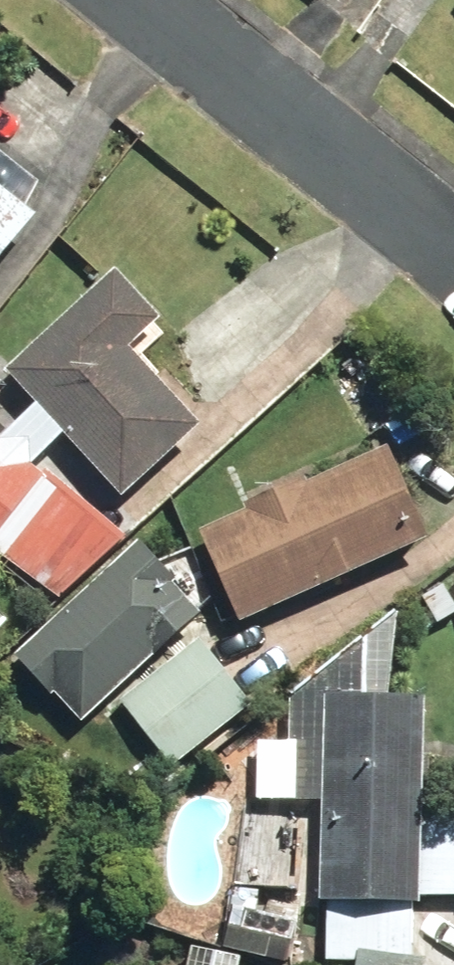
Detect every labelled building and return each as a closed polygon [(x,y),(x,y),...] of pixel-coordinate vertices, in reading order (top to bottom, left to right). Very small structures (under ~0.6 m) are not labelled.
[(34,216),(0,188),(0,259),(34,216)] [(114,269),(3,370),(120,498),(200,426),(127,346),(159,317),(114,269)] [(0,441),(0,558),(53,602),(119,541),(0,441)] [(198,532),(239,623),(426,539),(386,449),(305,485),(302,478),(243,505),(246,511),(198,532)] [(52,693),(78,721),(195,613),(167,583),(172,579),(137,541),(10,658),(48,698),(52,693)] [(411,963),(412,904),(419,904),(420,895),(453,896),(453,816),(422,816),(424,699),(389,697),(394,612),(289,695),(288,741),(321,741),(323,802),(319,963),(411,963)] [(119,702),(171,768),(251,706),(198,639),(119,702)] [(229,922),(255,924),(257,891),(231,888),(229,922)]
